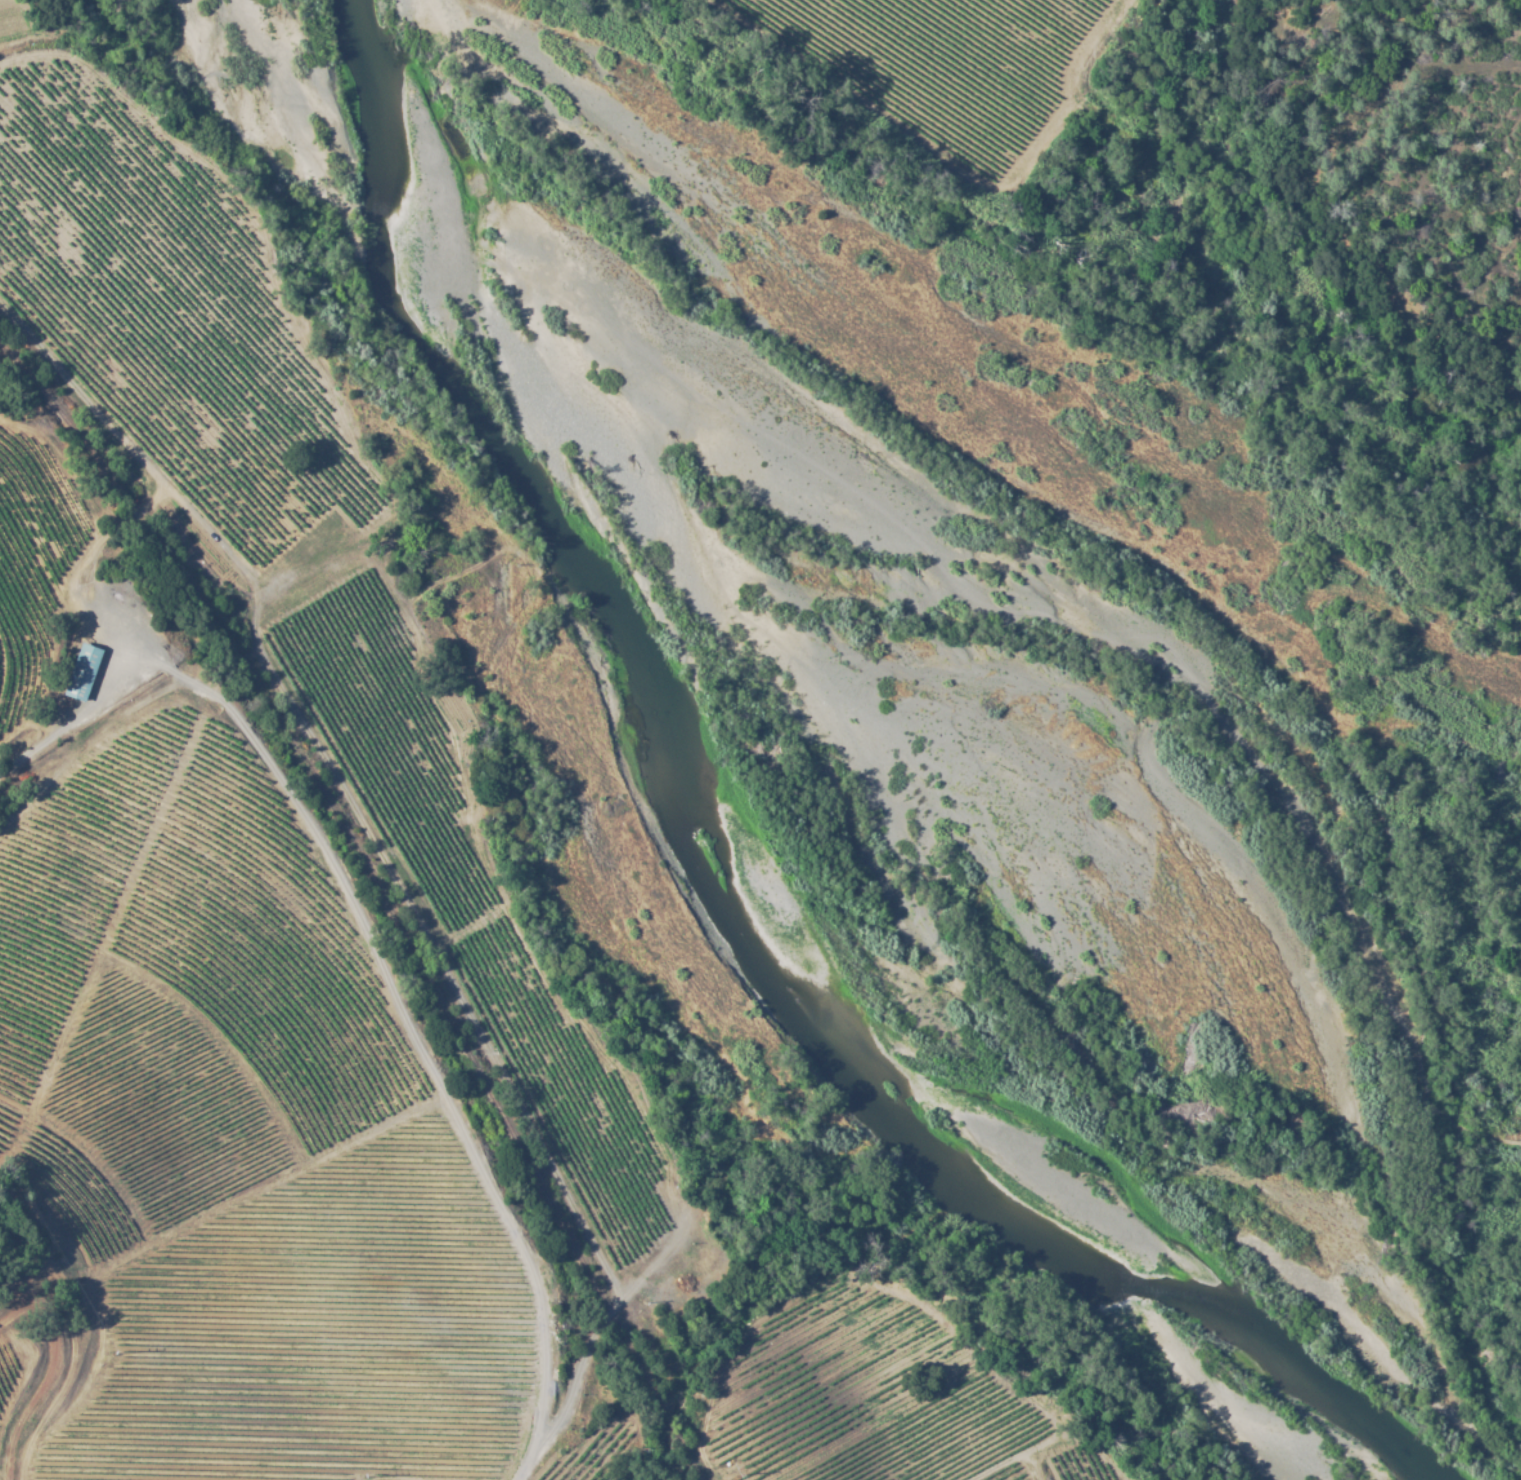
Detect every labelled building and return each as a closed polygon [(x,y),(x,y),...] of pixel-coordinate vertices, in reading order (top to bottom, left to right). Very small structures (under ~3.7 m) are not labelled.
[(84,701),(63,694),(81,642),(102,649),(84,701)]
